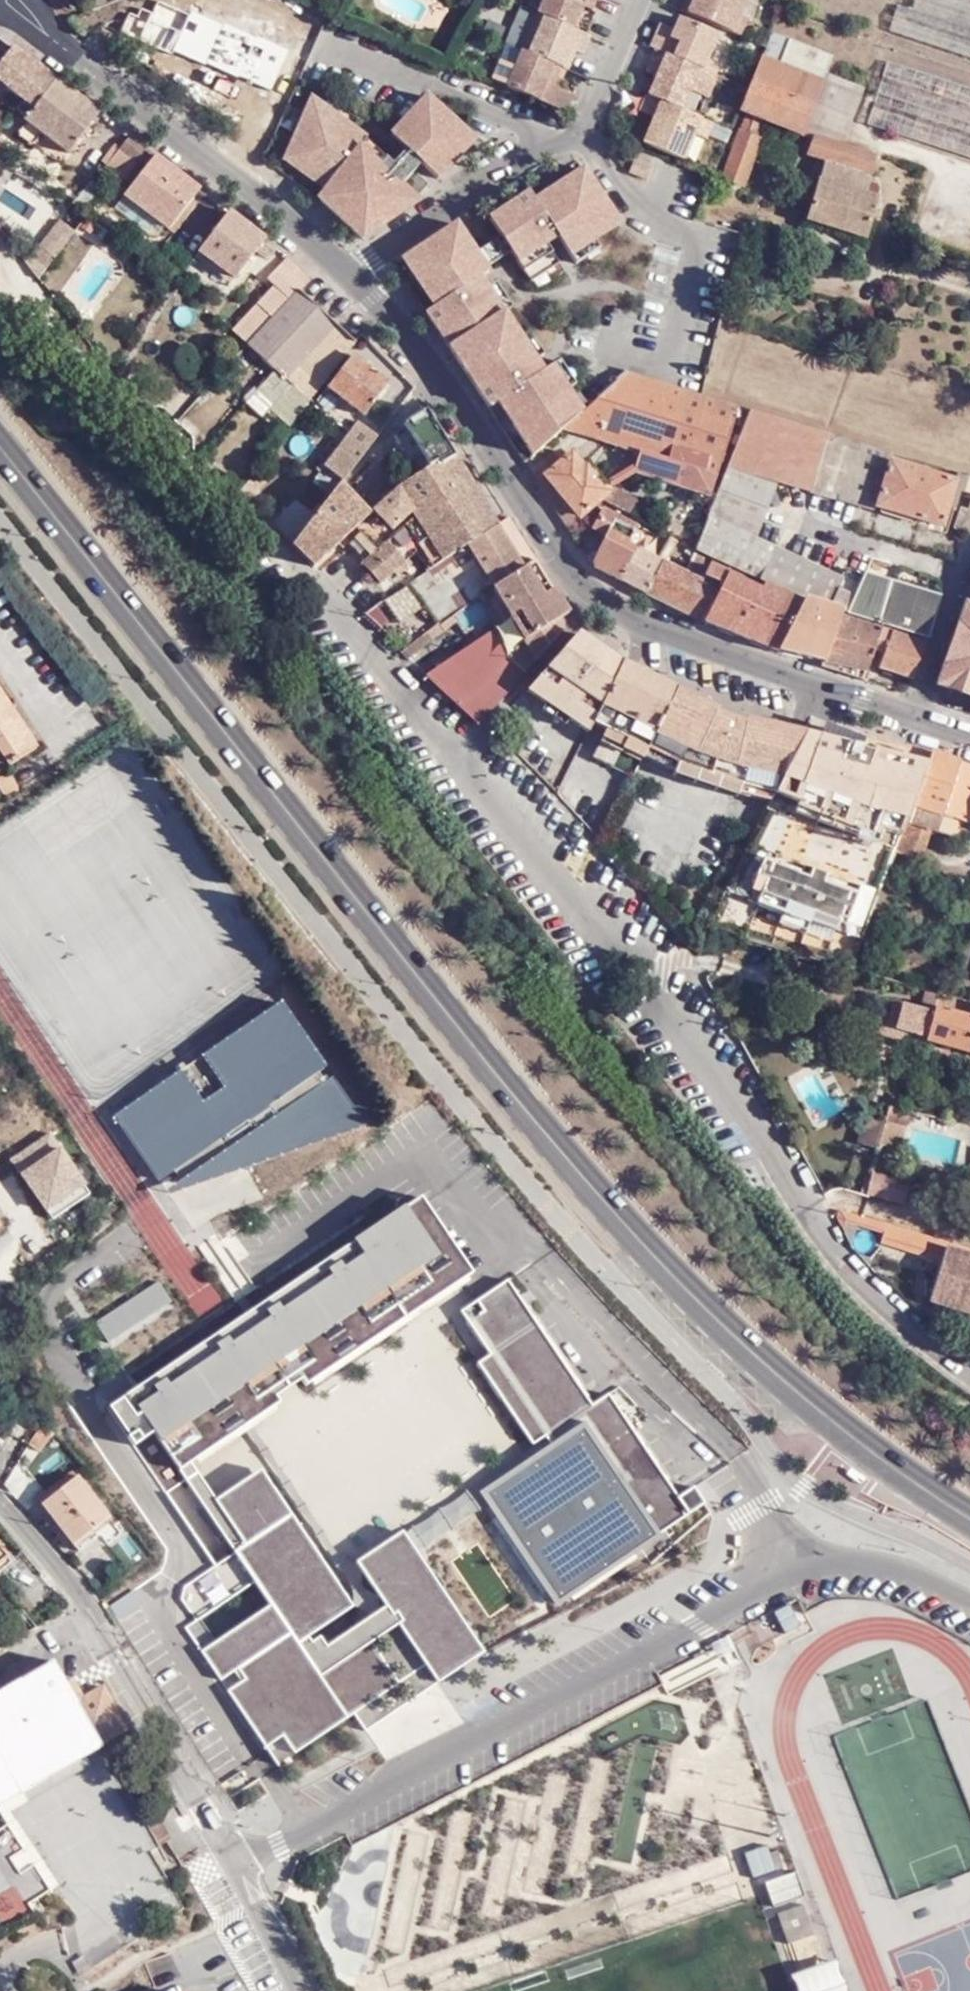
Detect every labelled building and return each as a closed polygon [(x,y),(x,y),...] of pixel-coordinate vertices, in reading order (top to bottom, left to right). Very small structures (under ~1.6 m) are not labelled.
[(253,4),(243,0),(203,0),(199,10),(219,19),(205,52),(239,68),(242,60),(279,75),(289,50),(284,47),(290,32),(255,17),(249,15),(253,4)] [(537,9),(545,13),(575,25),(584,3),(594,7),(597,0),(541,0),(537,9)] [(682,8),(741,34),(748,16),(740,12),(745,0),(685,0),(682,8)] [(898,4),(890,30),(969,56),(969,0),(915,0),(912,9),(898,4)] [(258,7),(253,4),(249,15),(255,17),(258,7)] [(562,65),(571,45),(578,48),(584,52),(593,33),(575,25),(545,13),(530,50),(555,61),(562,64),(562,65)] [(674,27),(660,21),(650,45),(656,47),(704,68),(719,32),(680,15),(674,27)] [(813,104),(826,72),(833,54),(773,31),(767,44),(753,79),(813,104)] [(12,45),(0,62),(0,77),(28,100),(18,113),(24,117),(22,120),(26,122),(22,127),(22,135),(28,140),(36,139),(40,132),(67,153),(99,112),(12,45)] [(571,45),(562,65),(569,68),(578,48),(571,45)] [(530,50),(522,47),(507,84),(567,109),(574,91),(562,85),(565,77),(558,74),(551,71),(555,61),(530,50)] [(718,74),(704,68),(656,47),(646,69),(657,74),(649,94),(682,108),(691,89),(708,96),(718,74)] [(239,68),(205,52),(201,61),(235,77),(239,68)] [(867,124),(969,157),(969,87),(888,60),(867,124)] [(562,64),(555,61),(551,71),(558,74),(562,64)] [(813,104),(852,120),(865,87),(826,72),(813,104)] [(802,134),(813,104),(753,79),(749,87),(739,111),(746,113),(722,176),(741,185),(764,129),(767,121),(802,134)] [(387,152),(380,158),(359,138),(356,142),(343,132),(353,120),(329,103),(311,90),(283,153),(321,181),(324,184),(317,193),(362,234),(420,195),(416,191),(429,177),(415,163),(420,158),(438,174),(475,133),(426,88),(390,129),(405,143),(392,157),(387,152)] [(682,108),(649,94),(646,93),(639,109),(654,115),(644,141),(683,157),(694,132),(706,137),(713,122),(682,108)] [(329,103),(353,120),(358,112),(335,95),(329,103)] [(842,146),(852,120),(813,104),(802,134),(815,140),(840,151),(842,146)] [(356,142),(359,138),(366,130),(353,120),(343,132),(356,142)] [(799,142),(802,134),(767,121),(764,129),(799,142)] [(117,175),(141,145),(129,135),(106,165),(117,175)] [(875,156),(842,146),(840,151),(815,140),(809,159),(824,165),(809,218),(865,235),(877,195),(865,190),(869,178),(875,156)] [(192,198),(199,189),(141,145),(117,175),(130,185),(123,194),(158,222),(167,229),(184,208),(192,198)] [(634,159),(629,171),(648,178),(652,166),(634,159)] [(528,189),(488,217),(500,235),(511,251),(530,280),(559,261),(547,242),(556,235),(570,255),(594,239),(620,222),(583,166),(534,198),(528,189)] [(865,190),(877,195),(881,182),(869,178),(865,190)] [(158,222),(123,194),(114,205),(149,233),(158,222)] [(196,201),(192,198),(184,208),(187,212),(196,201)] [(265,238),(229,211),(198,252),(233,280),(256,250),(265,238)] [(59,219),(29,256),(44,270),(74,231),(59,219)] [(456,221),(401,257),(431,303),(433,306),(424,311),(488,407),(496,402),(531,455),(582,409),(566,386),(551,364),(543,369),(526,380),(518,370),(535,358),(519,334),(503,310),(487,285),(481,276),(489,270),(486,266),(476,250),(456,221)] [(500,235),(476,250),(486,266),(511,251),(500,235)] [(265,238),(256,250),(265,258),(271,257),(278,248),(265,238)] [(594,239),(570,255),(575,263),(600,247),(594,239)] [(268,410),(286,428),(355,341),(300,291),(311,279),(288,255),(267,278),(274,285),(231,329),(274,369),(243,404),(259,419),(268,410)] [(495,279),(487,285),(503,310),(511,304),(495,279)] [(527,329),(519,334),(535,358),(543,352),(527,329)] [(366,339),(360,333),(356,339),(362,345),(366,339)] [(363,415),(388,383),(354,355),(327,386),(363,415)] [(543,369),(535,358),(518,370),(526,380),(543,369)] [(559,359),(551,364),(566,386),(574,380),(559,359)] [(626,369),(562,428),(614,444),(639,452),(634,468),(632,471),(709,496),(734,417),(738,403),(727,400),(705,393),(626,369)] [(738,403),(734,417),(744,421),(750,407),(738,403)] [(750,407),(744,421),(728,463),(768,475),(786,418),(750,407)] [(455,455),(426,408),(407,419),(393,437),(399,446),(409,457),(420,472),(455,455)] [(806,486),(823,429),(786,418),(768,475),(780,478),(806,486)] [(348,473),(377,436),(357,421),(324,463),(343,479),(348,473)] [(856,440),(823,429),(806,486),(838,496),(856,440)] [(399,446),(393,437),(389,440),(396,449),(399,446)] [(956,470),(955,477),(887,456),(888,449),(856,440),(838,496),(940,526),(951,489),(969,494),(969,475),(956,470)] [(614,444),(609,460),(634,468),(639,452),(614,444)] [(399,446),(396,449),(392,452),(401,463),(409,457),(399,446)] [(633,515),(639,501),(616,488),(612,491),(586,459),(580,463),(570,449),(543,472),(578,517),(601,498),(633,515)] [(354,525),(375,549),(412,514),(407,508),(464,471),(455,455),(420,472),(415,475),(406,481),(395,488),(396,489),(371,511),(354,525)] [(728,463),(718,487),(760,503),(768,475),(728,463)] [(237,493),(245,500),(263,476),(255,469),(237,493)] [(469,540),(496,524),(464,471),(407,508),(412,514),(375,549),(363,562),(381,582),(415,551),(420,557),(432,547),(441,561),(469,540)] [(768,506),(780,478),(768,475),(760,503),(768,506)] [(306,527),(291,546),(311,563),(348,531),(354,525),(371,511),(341,479),(318,510),(306,527)] [(757,535),(768,506),(760,503),(718,487),(708,513),(757,535)] [(969,520),(969,495),(966,506),(960,504),(953,526),(967,529),(969,520)] [(299,521),(306,527),(318,510),(311,505),(299,521)] [(605,534),(590,563),(619,577),(635,548),(645,528),(603,506),(593,527),(605,534)] [(762,580),(803,600),(842,611),(882,624),(925,636),(939,594),(892,580),(891,586),(863,573),(846,565),(842,574),(757,535),(708,513),(694,548),(712,557),(762,580)] [(489,584),(490,586),(522,566),(496,524),(469,540),(441,561),(412,579),(441,621),(489,584)] [(345,542),(363,562),(375,549),(354,525),(348,531),(352,536),(345,542)] [(665,538),(645,528),(635,548),(655,558),(659,549),(665,538)] [(671,539),(666,536),(665,538),(659,549),(665,552),(671,539)] [(635,548),(619,577),(645,590),(660,560),(655,558),(635,548)] [(693,551),(685,572),(700,580),(709,563),(712,557),(694,548),(693,551)] [(655,558),(660,560),(665,552),(659,549),(655,558)] [(425,674),(477,722),(564,628),(561,617),(567,612),(534,558),(522,566),(490,586),(508,618),(425,674)] [(660,560),(645,590),(710,624),(776,650),(778,649),(801,603),(803,600),(762,580),(759,587),(709,563),(700,580),(685,572),(660,560)] [(891,586),(892,580),(863,571),(863,573),(891,586)] [(967,599),(938,683),(969,694),(969,600),(967,599)] [(801,603),(778,649),(823,662),(841,615),(801,603)] [(823,662),(821,666),(863,679),(863,677),(874,649),(881,626),(841,615),(823,662)] [(881,626),(874,649),(883,652),(879,667),(912,677),(924,639),(881,626)] [(587,730),(591,722),(620,663),(577,629),(521,694),(587,730)] [(408,659),(432,639),(427,632),(401,651),(408,659)] [(778,649),(776,650),(820,668),(821,666),(823,662),(778,649)] [(592,756),(631,776),(641,756),(645,747),(673,690),(620,663),(591,722),(605,729),(592,756)] [(673,690),(645,747),(690,767),(735,782),(773,791),(802,733),(744,719),(743,722),(714,712),(715,710),(673,690)] [(6,767),(35,747),(0,694),(0,771),(6,767)] [(926,763),(802,733),(773,791),(897,838),(905,820),(926,763)] [(645,747),(641,756),(673,772),(672,775),(736,796),(738,794),(768,799),(773,791),(735,782),(690,767),(645,747)] [(931,751),(910,822),(905,820),(897,838),(893,850),(922,860),(932,830),(937,832),(943,812),(968,821),(969,816),(969,765),(931,751)] [(11,775),(6,767),(0,771),(0,782),(11,775)] [(5,796),(19,787),(11,775),(0,782),(0,789),(5,796)] [(962,840),(968,821),(943,812),(937,832),(962,840)] [(742,849),(727,881),(783,903),(806,912),(861,934),(874,900),(822,881),(824,876),(808,870),(805,878),(795,873),(796,870),(742,849)] [(806,912),(783,903),(775,923),(798,932),(806,912)] [(839,933),(834,948),(851,953),(856,938),(839,933)] [(852,957),(849,966),(854,967),(861,969),(862,961),(852,957)] [(922,1010),(933,1013),(938,994),(927,991),(922,1010)] [(938,994),(933,1013),(922,1010),(892,1002),(888,1016),(884,1015),(878,1018),(876,1027),(880,1033),(902,1039),(904,1029),(927,1036),(926,1039),(967,1050),(969,1039),(969,1002),(938,994)] [(276,1014),(115,1121),(169,1198),(355,1133),(276,1014)] [(906,1109),(893,1106),(890,1107),(887,1109),(883,1122),(877,1146),(897,1150),(906,1109)] [(877,1146),(883,1122),(864,1118),(857,1141),(877,1147),(877,1146)] [(3,1162),(47,1225),(90,1195),(45,1132),(3,1162)] [(906,1201),(906,1176),(865,1176),(865,1201),(906,1201)] [(473,1268),(422,1192),(107,1404),(215,1565),(183,1584),(180,1597),(195,1619),(185,1625),(266,1747),(287,1733),(297,1748),(352,1710),(364,1728),(483,1646),(419,1552),(488,1504),(550,1599),(705,1499),(696,1481),(679,1492),(610,1391),(591,1403),(506,1278),(463,1308),(491,1351),(481,1359),(533,1439),(546,1430),(552,1440),(474,1494),(468,1487),(406,1531),(404,1528),(358,1559),(426,1659),(401,1676),(373,1636),(341,1658),(322,1631),(313,1636),(310,1630),(353,1600),(260,1466),(215,1497),(189,1459),(282,1398),(276,1388),(301,1371),(307,1379),(473,1268)] [(839,1211),(836,1216),(844,1232),(848,1222),(884,1234),(881,1242),(926,1256),(940,1261),(930,1299),(969,1312),(969,1249),(839,1211)] [(853,1248),(882,1273),(885,1262),(876,1259),(878,1251),(881,1242),(884,1234),(848,1222),(844,1232),(853,1248)] [(922,1265),(926,1256),(881,1242),(878,1251),(922,1265)] [(187,1298),(202,1320),(227,1303),(211,1281),(187,1298)] [(108,1348),(173,1307),(158,1282),(92,1322),(108,1348)] [(52,1428),(44,1417),(29,1441),(40,1448),(52,1428)] [(13,1466),(1,1482),(18,1501),(26,1494),(17,1483),(22,1471),(13,1466)] [(113,1526),(74,1476),(40,1502),(79,1553),(113,1526)] [(9,1555),(0,1545),(0,1563),(9,1555)] [(758,1648),(782,1636),(778,1628),(784,1625),(788,1632),(800,1627),(789,1604),(748,1626),(758,1648)] [(778,1628),(782,1636),(788,1632),(784,1625),(778,1628)] [(72,1695),(52,1661),(0,1691),(0,1737),(56,1707),(83,1753),(100,1744),(99,1742),(72,1695)] [(130,1725),(103,1678),(72,1695),(99,1742),(130,1725)] [(83,1753),(56,1707),(0,1737),(0,1753),(1,1754),(25,1741),(44,1776),(83,1753)] [(44,1776),(25,1741),(1,1754),(0,1753),(0,1800),(44,1776)] [(143,1818),(158,1845),(169,1839),(154,1812),(143,1818)] [(59,1890),(15,1818),(0,1827),(0,1871),(9,1886),(0,1891),(0,1921),(2,1924),(59,1890)] [(780,1871),(776,1847),(744,1853),(748,1877),(780,1871)] [(796,1873),(766,1881),(772,1907),(802,1899),(796,1873)] [(801,1907),(777,1915),(787,1945),(812,1938),(801,1907)] [(169,1951),(143,1964),(152,1984),(178,1972),(169,1951)] [(828,1974),(797,1984),(800,1990),(834,1990),(828,1974)]
